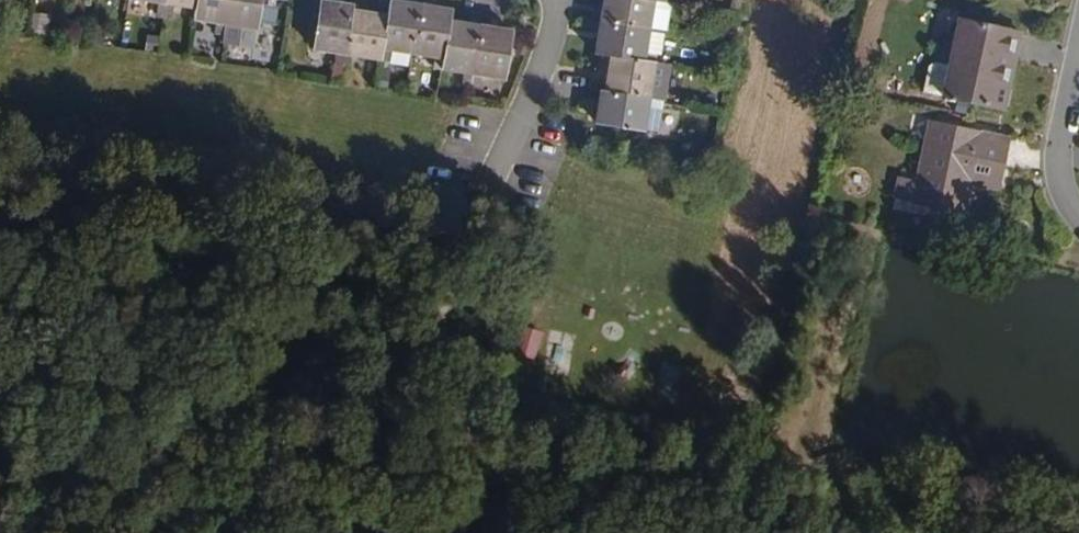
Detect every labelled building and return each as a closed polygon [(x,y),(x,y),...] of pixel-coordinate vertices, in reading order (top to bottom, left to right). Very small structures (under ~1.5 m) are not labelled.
[(162,12),(164,0),(128,0),(127,7),(162,12)] [(162,12),(193,17),(196,0),(164,0),(162,12)] [(193,17),(191,29),(222,34),(227,0),(196,0),(193,17)] [(222,34),(253,39),(259,0),(227,0),(222,34)] [(665,0),(627,0),(626,8),(663,15),(665,0)] [(601,36),(646,44),(660,46),(666,47),(669,20),(667,15),(663,15),(626,8),(605,5),(601,36)] [(342,65),(348,29),(349,17),(317,12),(310,59),(342,65)] [(383,34),(379,60),(409,65),(417,18),(387,13),(383,34)] [(440,70),(446,35),(448,23),(417,18),(409,65),(440,70)] [(1006,29),(957,18),(946,64),(932,61),(926,65),(921,91),(999,109),(1005,82),(994,81),(1006,29)] [(348,29),(342,65),(377,71),(379,60),(383,34),(348,29)] [(1006,29),(994,81),(1005,82),(1016,31),(1006,29)] [(477,41),(446,35),(440,70),(438,82),(469,87),(477,41)] [(596,66),(615,70),(653,76),(654,70),(643,68),(646,44),(601,36),(596,66)] [(477,41),(469,87),(500,92),(508,46),(477,41)] [(657,70),(660,46),(646,44),(643,68),(654,70),(657,70)] [(653,76),(615,70),(611,106),(660,115),(662,106),(649,103),(653,76)] [(660,115),(611,106),(600,104),(594,136),(658,146),(664,115),(660,115)] [(1006,140),(928,123),(910,203),(961,215),(968,184),(973,165),(1000,170),(1006,140)] [(973,165),(968,184),(995,190),(1000,170),(973,165)]
